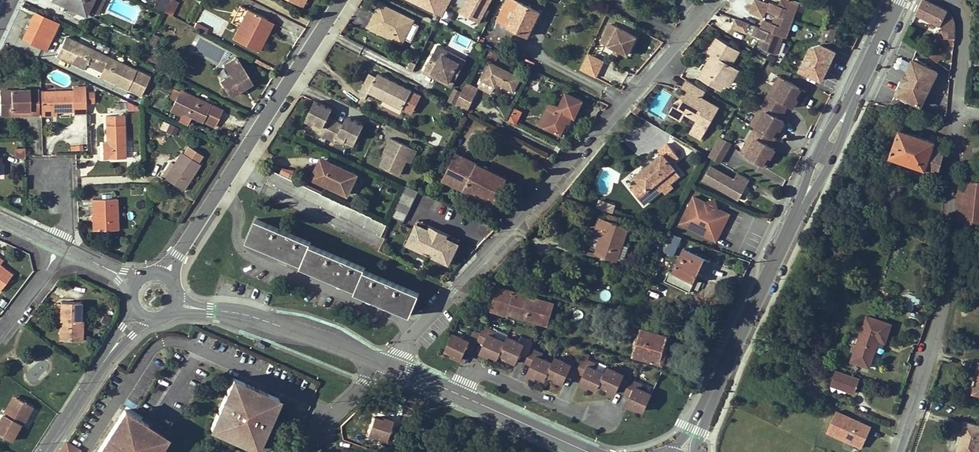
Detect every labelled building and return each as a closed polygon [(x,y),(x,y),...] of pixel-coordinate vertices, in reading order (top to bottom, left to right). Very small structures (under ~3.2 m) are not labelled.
[(66,3),(86,11),(91,0),(54,0),(65,5),(66,3)] [(103,0),(95,0),(90,10),(97,14),(103,0)] [(153,7),(164,12),(170,0),(157,0),(153,7)] [(442,16),(449,0),(407,0),(442,16)] [(483,0),(474,0),(472,4),(481,9),(485,1),(483,0)] [(539,12),(515,0),(507,0),(498,19),(509,24),(508,26),(527,36),(539,12)] [(794,0),(775,0),(769,14),(810,28),(816,8),(794,0)] [(954,19),(953,16),(951,13),(948,10),(927,0),(923,0),(917,13),(941,25),(943,30),(946,24),(955,22),(954,19)] [(86,11),(66,3),(65,5),(84,14),(86,11)] [(384,30),(394,35),(392,39),(403,44),(405,40),(414,21),(379,5),(369,27),(382,34),(384,30)] [(249,9),(240,27),(234,39),(257,51),(265,35),(260,33),(267,19),(249,9)] [(36,12),(23,40),(27,41),(46,50),(59,23),(36,12)] [(842,19),(830,14),(822,33),(821,37),(832,42),(842,19)] [(735,17),(732,29),(745,33),(749,21),(735,17)] [(272,21),(267,19),(260,33),(265,35),(272,21)] [(196,21),(193,26),(205,32),(208,27),(196,21)] [(943,30),(937,32),(939,40),(945,44),(955,45),(955,42),(956,33),(955,25),(955,22),(946,24),(943,30)] [(636,37),(613,26),(610,24),(601,41),(627,54),(636,37)] [(382,34),(392,39),(394,35),(384,30),(382,34)] [(464,45),(468,37),(460,33),(456,41),(464,45)] [(128,90),(137,70),(67,37),(58,56),(84,69),(87,64),(103,71),(100,76),(128,90)] [(719,80),(725,84),(735,66),(732,64),(740,51),(717,37),(708,51),(715,55),(713,60),(710,58),(698,77),(715,87),(719,80)] [(797,69),(822,80),(836,50),(811,38),(797,69)] [(426,72),(434,77),(436,73),(453,81),(461,63),(445,55),(447,51),(438,46),(426,72)] [(434,77),(455,87),(468,61),(447,51),(445,55),(461,63),(453,81),(436,73),(434,77)] [(936,53),(932,58),(940,64),(944,59),(936,53)] [(580,69),(595,77),(602,63),(587,55),(580,69)] [(228,94),(232,96),(240,90),(247,86),(253,82),(238,58),(224,66),(231,76),(221,82),(228,94)] [(496,86),(498,84),(515,92),(522,78),(492,63),(483,80),(496,86)] [(915,63),(900,97),(925,108),(940,73),(915,63)] [(729,86),(739,69),(735,66),(725,84),(729,86)] [(371,92),(385,99),(404,108),(412,90),(379,74),(378,76),(371,73),(361,93),(368,97),(371,92)] [(772,87),(777,90),(783,80),(778,77),(772,87)] [(688,89),(684,95),(681,101),(677,108),(686,113),(696,120),(689,131),(701,138),(719,108),(702,97),(706,90),(687,79),(683,86),(688,89)] [(721,90),(725,84),(719,80),(715,87),(721,90)] [(783,80),(777,90),(772,87),(755,116),(760,119),(759,121),(774,130),(775,129),(778,131),(783,122),(778,119),(773,116),(781,103),(786,105),(791,108),(796,100),(793,99),(798,89),(783,80)] [(477,91),(465,86),(456,105),(467,110),(477,91)] [(39,115),(39,94),(32,94),(31,89),(10,90),(10,95),(0,95),(0,115),(13,115),(13,110),(30,110),(30,115),(39,115)] [(798,89),(793,99),(796,100),(801,91),(798,89)] [(41,112),(57,111),(73,111),(73,90),(41,91),(41,112)] [(86,91),(87,102),(95,102),(94,90),(86,91)] [(204,119),(207,112),(219,117),(222,110),(180,90),(171,110),(181,115),(183,112),(187,114),(203,121),(204,119)] [(461,93),(456,90),(451,100),(456,102),(461,93)] [(559,103),(549,98),(543,111),(538,123),(565,136),(583,99),(566,90),(559,103)] [(343,144),(344,142),(347,136),(356,140),(363,126),(346,118),(343,124),(329,117),(332,110),(316,102),(308,117),(317,122),(315,126),(313,129),(321,133),(319,135),(334,143),(335,140),(343,144)] [(781,103),(773,116),(778,119),(786,105),(781,103)] [(682,120),(686,113),(677,108),(673,105),(669,113),(682,120)] [(510,118),(517,121),(522,109),(516,106),(510,118)] [(103,158),(110,158),(125,158),(124,115),(106,115),(107,142),(107,148),(102,148),(103,158)] [(306,122),(315,126),(317,122),(308,117),(306,122)] [(754,118),(749,126),(754,129),(759,121),(754,118)] [(162,121),(159,129),(176,134),(178,126),(162,121)] [(769,158),(774,149),(769,146),(764,144),(768,136),(771,137),(774,130),(759,121),(754,129),(746,144),(750,146),(744,156),(760,166),(766,157),(769,158)] [(900,129),(890,157),(926,170),(926,168),(939,173),(945,153),(933,148),(935,142),(901,129),(900,129)] [(768,136),(764,144),(769,146),(777,132),(774,130),(771,137),(768,136)] [(356,140),(347,136),(344,142),(353,146),(356,140)] [(719,162),(730,144),(718,137),(707,156),(719,162)] [(392,139),(388,147),(391,149),(386,159),(382,167),(403,177),(410,163),(416,150),(392,139)] [(643,204),(662,189),(660,186),(667,181),(669,183),(679,176),(669,163),(678,156),(668,143),(659,150),(662,155),(653,162),(655,164),(647,170),(645,168),(635,176),(640,183),(632,189),(643,204)] [(744,156),(750,146),(746,144),(740,154),(744,156)] [(382,157),(386,159),(391,149),(388,147),(382,157)] [(410,163),(415,165),(421,152),(416,150),(410,163)] [(182,152),(174,163),(165,178),(183,190),(200,164),(182,152)] [(465,188),(464,189),(494,204),(507,179),(456,154),(444,179),(455,185),(455,183),(465,188)] [(764,168),(769,158),(766,157),(760,166),(764,168)] [(312,177),(317,179),(326,160),(322,158),(312,177)] [(317,179),(347,194),(357,174),(326,160),(317,179)] [(161,176),(165,178),(174,163),(171,161),(161,176)] [(738,201),(750,180),(736,172),(733,177),(710,163),(700,179),(738,201)] [(271,169),(265,182),(381,237),(387,224),(271,169)] [(627,183),(632,189),(640,183),(635,176),(627,183)] [(956,221),(969,223),(970,205),(978,206),(978,181),(960,179),(956,221)] [(672,187),(669,183),(667,181),(660,186),(662,189),(664,192),(665,193),(672,187)] [(403,222),(418,191),(406,186),(391,216),(403,222)] [(716,241),(730,214),(718,208),(715,199),(706,202),(694,196),(680,223),(716,241)] [(93,230),(118,230),(117,198),(92,199),(93,230)] [(572,200),(565,198),(561,210),(567,212),(569,209),(574,211),(576,203),(571,201),(572,200)] [(598,198),(595,207),(613,212),(615,203),(598,198)] [(970,205),(969,223),(978,223),(978,206),(970,205)] [(616,260),(617,257),(622,244),(627,228),(625,227),(624,230),(618,228),(620,225),(622,219),(611,216),(611,217),(602,214),(597,227),(604,230),(602,234),(597,250),(605,253),(604,256),(616,260)] [(247,241),(283,256),(285,251),(292,254),(290,259),(302,264),(301,266),(336,281),(339,275),(346,278),(343,284),(356,289),(355,292),(383,304),(385,298),(391,300),(389,306),(411,316),(420,294),(364,270),(365,267),(310,244),(311,242),(256,219),(247,241)] [(418,220),(417,224),(430,230),(432,226),(418,220)] [(445,261),(449,253),(453,255),(459,243),(446,237),(448,234),(432,226),(430,230),(417,224),(415,228),(411,235),(416,237),(412,246),(445,261)] [(670,233),(665,251),(675,254),(680,236),(670,233)] [(448,234),(446,237),(459,243),(461,240),(448,234)] [(408,244),(412,246),(416,237),(411,235),(408,244)] [(629,246),(622,244),(617,257),(624,260),(629,246)] [(283,256),(290,259),(292,254),(285,251),(283,256)] [(692,274),(693,271),(698,272),(705,259),(692,253),(691,255),(683,251),(673,272),(669,270),(664,281),(689,293),(697,275),(692,274)] [(445,261),(449,263),(453,255),(449,253),(445,261)] [(698,273),(704,275),(710,261),(705,259),(698,272),(698,273)] [(0,265),(0,290),(12,275),(0,265)] [(336,281),(343,284),(346,278),(339,275),(336,281)] [(553,303),(535,298),(534,303),(526,301),(528,296),(514,292),(497,288),(493,302),(510,307),(508,313),(547,325),(553,303)] [(916,310),(919,295),(906,293),(904,308),(916,310)] [(383,304),(389,306),(391,300),(385,298),(383,304)] [(64,321),(63,340),(82,341),(83,320),(80,320),(80,302),(61,301),(61,303),(60,319),(60,321),(64,321)] [(507,316),(508,313),(510,307),(493,302),(491,311),(507,316)] [(855,351),(851,361),(869,367),(877,345),(879,340),(883,341),(885,342),(891,324),(867,315),(857,345),(855,351)] [(612,323),(622,327),(624,320),(614,316),(612,323)] [(494,336),(496,332),(484,326),(479,339),(485,342),(480,351),(489,355),(490,353),(498,357),(501,352),(509,356),(508,358),(516,362),(521,352),(528,355),(525,361),(531,363),(527,374),(535,377),(536,375),(545,379),(547,373),(555,376),(554,379),(564,384),(568,374),(575,377),(578,371),(583,373),(579,383),(588,387),(589,385),(597,388),(600,383),(608,386),(607,389),(616,393),(620,383),(626,386),(624,391),(631,394),(626,404),(635,408),(636,407),(644,410),(651,394),(640,389),(642,385),(630,379),(632,374),(619,368),(617,371),(607,367),(604,372),(593,367),(595,363),(583,358),(581,364),(567,358),(565,362),(555,357),(552,363),(541,358),(542,354),(531,348),(533,343),(520,337),(518,341),(507,337),(505,341),(494,336)] [(632,356),(657,363),(661,347),(665,336),(640,329),(632,356)] [(466,349),(473,352),(479,339),(465,333),(463,338),(453,333),(445,349),(454,353),(453,355),(462,359),(466,349)] [(657,363),(662,364),(666,348),(661,347),(657,363)] [(39,358),(26,378),(36,384),(48,364),(39,358)] [(276,393),(255,383),(253,387),(248,385),(249,381),(230,372),(207,422),(227,431),(229,428),(235,431),(233,434),(253,443),(276,393)] [(834,372),(829,384),(853,393),(858,380),(834,372)] [(583,396),(593,399),(595,393),(585,390),(583,396)] [(3,414),(5,415),(16,397),(13,396),(3,414)] [(0,418),(0,434),(11,440),(20,424),(22,425),(32,407),(16,397),(5,415),(3,414),(0,418)] [(165,439),(150,430),(146,428),(148,425),(124,409),(97,451),(156,451),(165,439)] [(832,410),(823,431),(856,445),(865,425),(832,410)] [(381,415),(373,412),(367,429),(379,433),(377,437),(391,442),(395,428),(388,426),(392,415),(382,412),(381,415)] [(957,451),(978,451),(978,449),(978,426),(965,422),(957,451)]
